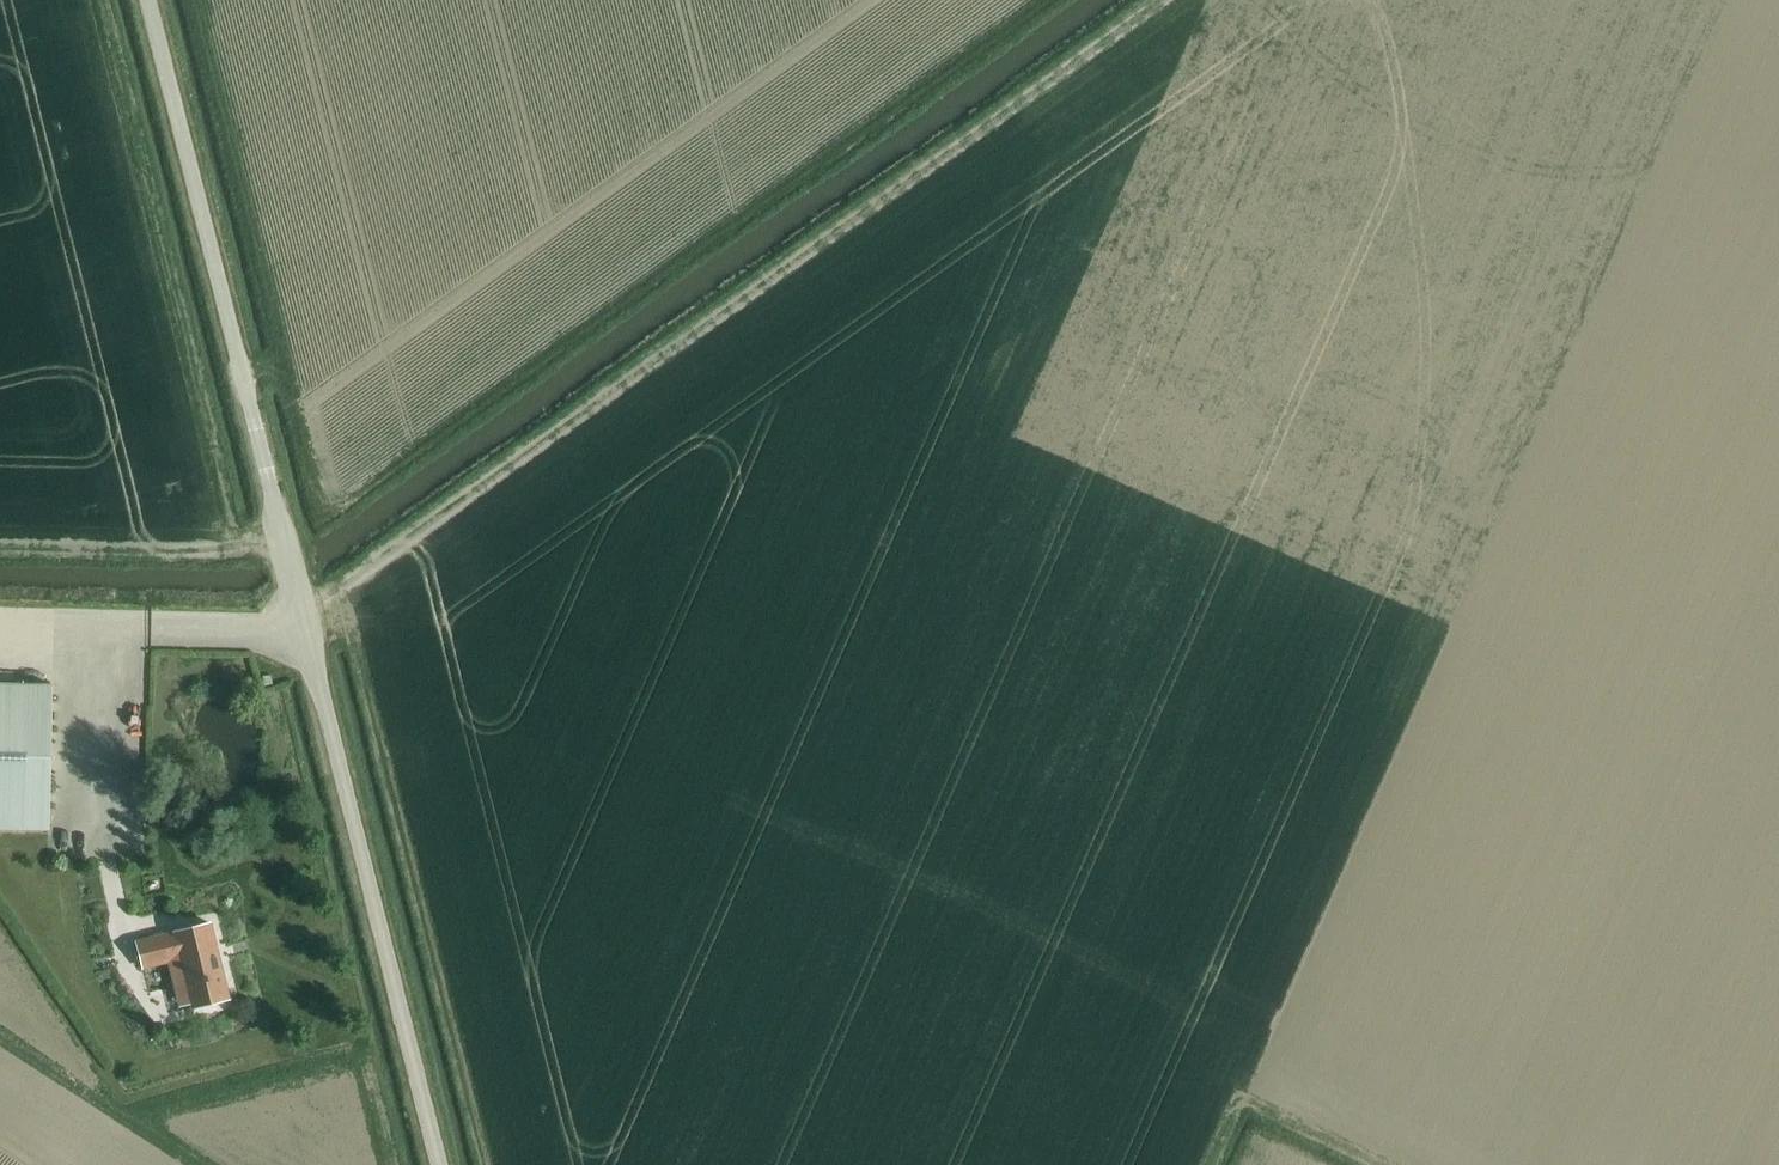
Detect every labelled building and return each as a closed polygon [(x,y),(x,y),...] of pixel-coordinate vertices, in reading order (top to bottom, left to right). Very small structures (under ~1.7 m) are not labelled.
[(48,829),(52,684),(0,683),(0,828),(48,829)] [(186,983),(192,1008),(228,998),(208,922),(173,932),(173,933),(136,943),(142,967),(168,960),(174,986),(186,983)]
